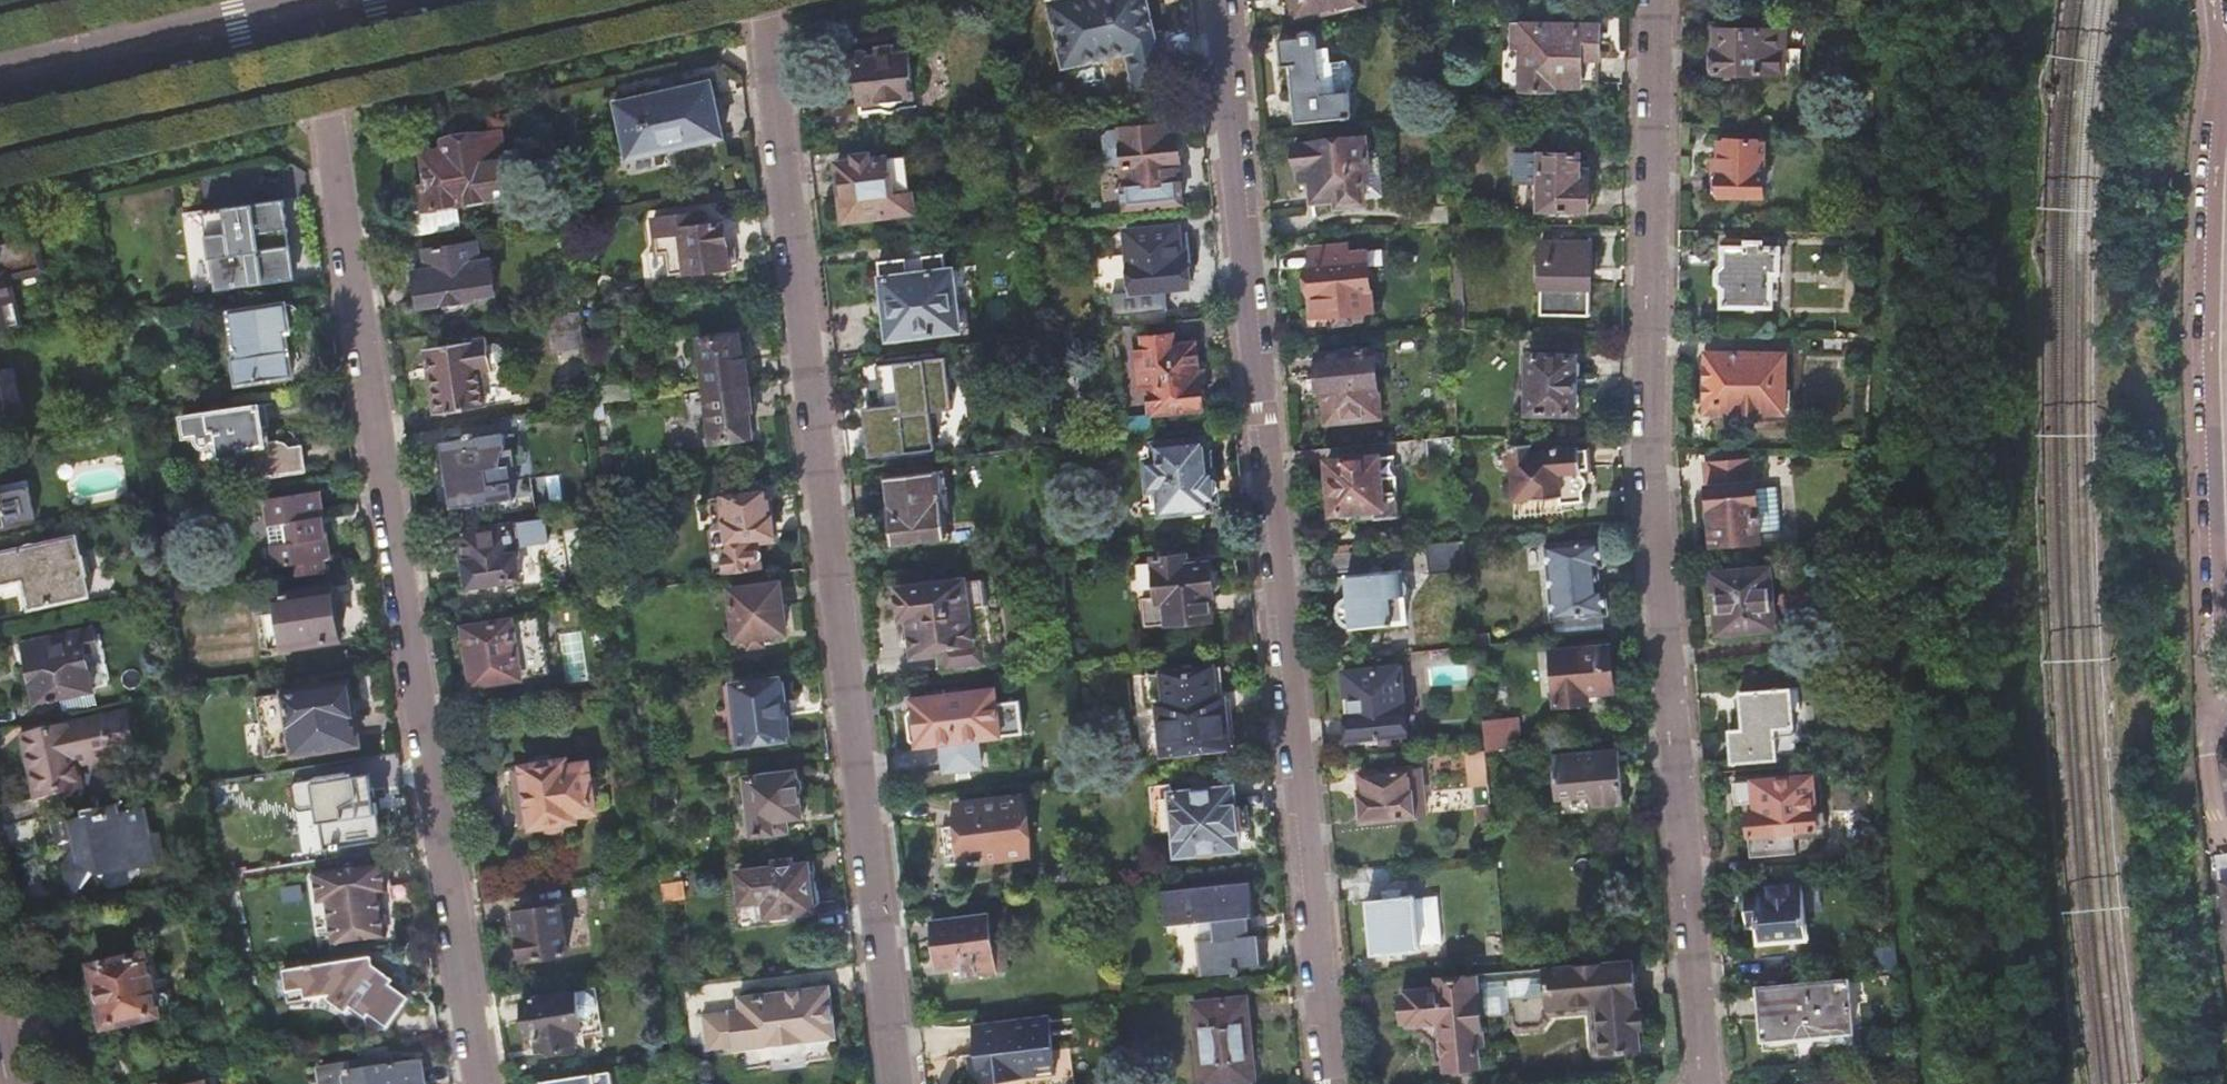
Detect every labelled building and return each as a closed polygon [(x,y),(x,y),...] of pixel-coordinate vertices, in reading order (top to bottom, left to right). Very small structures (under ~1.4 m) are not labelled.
[(1048,6),(1062,68),(1125,54),(1133,89),(1171,81),(1161,35),(1152,37),(1143,0),(1074,0),(1048,6)] [(1297,16),(1360,2),(1360,0),(1293,0),(1297,16)] [(1515,25),(1514,47),(1522,47),(1521,89),(1553,89),(1553,84),(1597,84),(1597,57),(1599,57),(1599,26),(1566,26),(1563,22),(1556,22),(1553,26),(1515,25)] [(1299,38),(1279,40),(1282,66),(1290,65),(1296,123),(1350,118),(1347,92),(1331,94),(1328,62),(1319,63),(1316,38),(1315,34),(1313,32),(1310,31),(1307,30),(1303,32),(1300,35),(1299,38)] [(1720,32),(1720,76),(1788,77),(1788,33),(1720,32)] [(845,61),(844,65),(845,70),(847,74),(850,77),(855,79),(859,105),(879,102),(882,105),(886,106),(890,106),(893,105),(897,103),(899,101),(913,99),(913,98),(915,97),(908,52),(872,56),(870,53),(866,51),(862,50),(858,50),(854,51),(850,53),(847,57),(845,61)] [(710,83),(615,104),(628,159),(723,138),(710,83)] [(1170,140),(1168,125),(1120,130),(1126,188),(1181,182),(1179,161),(1181,161),(1179,139),(1177,139),(1170,140)] [(427,186),(419,187),(423,211),(511,197),(499,131),(480,134),(480,136),(442,142),(443,151),(422,155),(427,186)] [(1365,139),(1296,145),(1299,178),(1310,177),(1312,201),(1336,199),(1337,207),(1364,204),(1362,177),(1368,176),(1365,139)] [(1719,176),(1719,191),(1724,195),(1769,196),(1770,142),(1765,142),(1765,140),(1730,139),(1730,141),(1726,141),(1725,173),(1722,172),(1719,176)] [(1541,152),(1540,209),(1588,210),(1589,170),(1579,170),(1579,153),(1541,152)] [(855,161),(837,163),(845,220),(866,218),(864,199),(891,195),(886,157),(869,160),(868,153),(854,155),(855,161)] [(215,290),(296,279),(285,200),(204,211),(215,290)] [(1449,224),(1448,206),(1412,209),(1413,228),(1449,224)] [(669,275),(720,268),(719,259),(727,258),(722,223),(704,225),(702,211),(652,218),(657,254),(666,252),(669,275)] [(1177,227),(1125,232),(1132,293),(1189,287),(1189,281),(1192,281),(1190,259),(1180,260),(1177,227)] [(19,323),(9,278),(44,270),(38,241),(32,243),(30,235),(0,242),(0,327),(19,323)] [(1725,247),(1724,305),(1772,306),(1773,272),(1780,273),(1780,248),(1762,247),(1762,241),(1747,241),(1747,247),(1725,247)] [(1541,242),(1540,313),(1590,313),(1591,242),(1541,242)] [(426,272),(414,274),(419,308),(439,306),(441,309),(444,312),(448,313),(452,313),(456,312),(459,309),(461,306),(462,302),(475,300),(475,297),(494,294),(489,262),(478,264),(475,243),(423,252),(426,272)] [(1307,270),(1303,274),(1305,290),(1310,294),(1312,317),(1372,312),(1366,252),(1349,254),(1348,245),(1310,249),(1311,267),(1307,268),(1307,270)] [(943,254),(878,262),(888,340),(960,331),(959,329),(968,328),(961,268),(945,270),(943,254)] [(281,305),(231,312),(238,356),(233,357),(237,383),(293,375),(286,332),(290,330),(294,328),(296,324),(297,320),(297,316),(296,312),(293,308),(290,306),(285,304),(281,305)] [(584,348),(579,312),(547,317),(552,353),(584,348)] [(699,340),(705,390),(747,385),(744,360),(741,360),(738,335),(699,340)] [(1145,368),(1135,369),(1137,393),(1148,392),(1151,415),(1202,409),(1199,382),(1198,382),(1194,346),(1174,348),(1173,337),(1143,340),(1144,354),(1145,368)] [(488,341),(425,350),(435,415),(486,407),(481,372),(492,370),(488,341)] [(1321,397),(1325,397),(1333,396),(1336,422),(1380,418),(1373,348),(1350,351),(1350,353),(1319,356),(1321,374),(1319,374),(1319,377),(1314,378),(1316,395),(1321,394),(1321,397)] [(1707,352),(1706,404),(1722,404),(1739,405),(1739,412),(1785,413),(1786,354),(1707,352)] [(1531,356),(1530,411),(1575,412),(1577,356),(1531,356)] [(952,410),(945,358),(875,366),(880,407),(862,409),(868,458),(935,450),(930,413),(952,410)] [(747,385),(705,390),(712,441),(750,436),(747,410),(751,410),(747,385)] [(259,405),(183,417),(186,437),(200,434),(201,436),(199,439),(198,441),(198,444),(199,447),(201,449),(204,450),(207,450),(209,449),(212,445),(213,441),(217,441),(220,459),(240,456),(244,480),(304,470),(299,439),(265,444),(259,405)] [(522,432),(520,416),(459,425),(462,439),(441,443),(453,522),(534,510),(530,479),(511,481),(504,435),(522,432)] [(1459,461),(1458,436),(1427,439),(1429,464),(1459,461)] [(1156,464),(1146,465),(1149,491),(1159,490),(1162,514),(1208,509),(1208,501),(1214,500),(1212,474),(1205,475),(1202,443),(1155,448),(1156,464)] [(1510,445),(1515,500),(1561,496),(1561,503),(1563,503),(1586,501),(1585,489),(1587,487),(1589,484),(1589,481),(1588,477),(1586,475),(1584,473),(1593,469),(1591,446),(1572,448),(1572,446),(1563,447),(1562,445),(1553,446),(1553,448),(1544,449),(1544,451),(1532,451),(1532,444),(1510,445)] [(1379,458),(1329,462),(1334,512),(1376,508),(1377,519),(1402,516),(1398,475),(1381,477),(1379,458)] [(1707,463),(1709,485),(1743,482),(1756,481),(1754,459),(1707,463)] [(933,472),(885,478),(888,508),(886,508),(890,545),(947,538),(942,496),(936,497),(933,472)] [(1743,482),(1709,485),(1714,543),(1761,539),(1761,532),(1757,487),(1756,481),(1743,482)] [(1757,487),(1761,532),(1783,530),(1779,485),(1757,487)] [(35,519),(28,486),(0,492),(0,527),(35,519)] [(325,571),(323,559),(329,558),(319,491),(265,499),(275,567),(297,563),(299,575),(325,571)] [(766,491),(722,497),(728,544),(721,553),(723,573),(758,569),(754,540),(772,538),(766,491)] [(1561,496),(1515,500),(1516,516),(1564,512),(1563,503),(1561,503),(1561,496)] [(513,525),(459,533),(468,587),(512,580),(514,590),(524,589),(524,594),(548,591),(546,575),(569,572),(564,536),(549,538),(546,518),(513,523),(513,525)] [(2,585),(5,598),(25,593),(29,608),(88,595),(84,575),(86,574),(83,556),(80,557),(75,536),(41,543),(42,544),(35,545),(33,544),(30,544),(27,545),(26,547),(21,548),(0,552),(0,585),(2,585)] [(1601,539),(1547,545),(1553,619),(1608,615),(1606,587),(1601,587),(1599,567),(1604,566),(1601,539)] [(1469,570),(1466,540),(1427,544),(1430,573),(1469,570)] [(1188,557),(1154,561),(1157,599),(1143,600),(1146,628),(1211,622),(1209,598),(1214,598),(1214,592),(1218,587),(1217,575),(1211,570),(1211,565),(1189,567),(1188,557)] [(1769,568),(1718,573),(1723,629),(1775,624),(1769,568)] [(1337,609),(1337,613),(1339,617),(1342,621),(1345,623),(1350,625),(1354,625),(1406,620),(1403,601),(1406,598),(1407,595),(1407,591),(1405,588),(1402,586),(1400,570),(1348,575),(1350,597),(1346,598),(1342,601),(1339,604),(1337,609)] [(912,657),(934,654),(934,649),(943,648),(944,656),(946,671),(986,666),(983,642),(973,643),(969,610),(989,608),(985,581),(948,585),(948,582),(896,588),(900,620),(908,619),(912,657)] [(778,583),(730,588),(736,637),(748,636),(750,646),(763,644),(761,634),(784,631),(778,583)] [(279,613),(261,616),(266,651),(339,639),(331,586),(277,596),(279,613)] [(539,616),(463,627),(473,686),(548,674),(539,616)] [(79,630),(24,643),(28,662),(24,662),(33,700),(36,699),(37,702),(43,701),(43,704),(60,700),(59,697),(93,689),(92,687),(110,683),(102,648),(84,652),(79,630)] [(1610,646),(1553,651),(1557,705),(1559,705),(1564,709),(1581,707),(1585,703),(1588,702),(1587,693),(1613,690),(1610,646)] [(1399,665),(1342,671),(1345,698),(1349,697),(1351,713),(1346,714),(1349,739),(1407,734),(1399,665)] [(1214,669),(1142,676),(1145,709),(1158,708),(1163,756),(1230,750),(1228,726),(1220,727),(1214,669)] [(778,677),(730,683),(738,745),(786,739),(778,677)] [(348,683),(256,698),(265,757),(358,743),(348,683)] [(1745,734),(1732,735),(1734,763),(1799,757),(1793,688),(1742,693),(1745,734)] [(913,709),(907,717),(910,740),(917,746),(1022,734),(1018,703),(996,705),(994,690),(945,696),(944,691),(937,692),(937,697),(925,698),(926,707),(913,709)] [(1490,746),(1516,745),(1515,714),(1489,715),(1490,746)] [(125,716),(25,738),(38,799),(82,790),(77,765),(113,757),(113,754),(134,750),(125,716)] [(1593,787),(1594,798),(1625,795),(1624,777),(1623,764),(1622,761),(1621,743),(1614,743),(1555,748),(1558,790),(1562,790),(1593,787)] [(565,760),(525,766),(535,827),(576,821),(574,813),(594,810),(588,765),(566,768),(565,760)] [(1363,792),(1360,792),(1363,819),(1414,813),(1410,769),(1361,774),(1363,792)] [(378,770),(296,779),(304,846),(385,837),(378,770)] [(749,777),(738,778),(741,801),(750,800),(751,812),(747,813),(750,834),(786,830),(784,817),(801,815),(795,771),(749,777)] [(1735,782),(1737,803),(1748,802),(1751,834),(1753,856),(1798,853),(1796,831),(1818,829),(1817,824),(1826,823),(1825,812),(1816,813),(1813,775),(1735,782)] [(1237,828),(1235,811),(1233,788),(1171,795),(1170,786),(1150,788),(1154,834),(1174,832),(1176,857),(1239,851),(1237,828)] [(1595,806),(1594,798),(1593,787),(1562,790),(1563,809),(1595,806)] [(1021,798),(958,805),(965,863),(1028,856),(1021,798)] [(140,828),(137,811),(119,815),(117,807),(83,815),(84,819),(55,826),(59,846),(65,844),(72,843),(74,850),(69,858),(64,865),(68,880),(81,889),(91,871),(101,876),(113,856),(122,865),(141,867),(163,863),(157,834),(151,835),(140,828)] [(1246,810),(1235,811),(1237,828),(1247,827),(1246,810)] [(2222,889),(2226,889),(2226,859),(2219,860),(2222,889)] [(775,868),(739,873),(742,900),(765,897),(767,914),(771,914),(772,920),(789,918),(788,911),(811,909),(811,906),(815,905),(817,901),(815,884),(808,885),(805,864),(792,866),(791,860),(774,862),(775,868)] [(326,899),(333,943),(385,935),(377,891),(386,889),(382,862),(314,873),(318,900),(326,899)] [(1745,888),(1747,899),(1758,898),(1760,926),(1762,942),(1809,938),(1804,882),(1745,888)] [(1251,884),(1164,892),(1167,925),(1216,920),(1218,938),(1203,940),(1206,975),(1239,972),(1238,965),(1261,963),(1258,935),(1252,936),(1250,917),(1254,916),(1251,884)] [(1415,895),(1366,900),(1372,954),(1421,949),(1415,895)] [(517,938),(513,943),(514,952),(520,956),(522,955),(522,960),(566,953),(559,905),(515,912),(519,938),(517,938)] [(988,916),(933,922),(938,964),(962,962),(964,975),(995,971),(988,916)] [(373,967),(372,958),(284,972),(289,1004),(331,997),(326,1004),(343,1016),(348,1009),(367,1023),(368,1034),(389,1030),(410,999),(391,986),(394,981),(373,967)] [(144,959),(93,971),(105,1029),(156,1017),(144,959)] [(1634,959),(1507,970),(1511,1015),(1513,1014),(1514,1023),(1520,1028),(1545,1026),(1551,1019),(1551,1014),(1574,1012),(1577,1009),(1590,1008),(1595,1012),(1596,1024),(1593,1029),(1595,1052),(1598,1055),(1622,1053),(1622,1050),(1642,1048),(1641,1028),(1646,1027),(1645,1007),(1639,1008),(1634,959)] [(1900,998),(1897,968),(1874,970),(1877,1000),(1900,998)] [(1511,1015),(1507,970),(1477,973),(1477,974),(1437,978),(1438,987),(1406,990),(1406,995),(1400,996),(1402,1019),(1408,1019),(1408,1022),(1439,1020),(1441,1022),(1446,1067),(1451,1066),(1451,1071),(1474,1069),(1474,1064),(1479,1063),(1477,1043),(1483,1042),(1481,1017),(1511,1015)] [(1851,978),(1760,986),(1765,1050),(1856,1042),(1851,978)] [(705,1014),(701,1014),(701,1019),(703,1019),(707,1047),(705,1048),(706,1053),(710,1052),(710,1050),(735,1047),(735,1050),(834,1037),(828,987),(739,998),(740,1010),(730,1011),(730,1013),(705,1016),(705,1014)] [(521,1009),(520,1012),(521,1016),(522,1020),(525,1022),(526,1026),(534,1025),(539,1055),(576,1049),(573,1034),(590,1031),(584,993),(568,995),(567,994),(522,1001),(523,1005),(521,1009)] [(1194,1005),(1202,1083),(1238,1083),(1254,1082),(1245,1000),(1194,1005)] [(985,1082),(1024,1077),(1024,1069),(1055,1065),(1049,1016),(974,1025),(978,1053),(980,1068),(984,1068),(985,1082)] [(323,1071),(325,1083),(422,1083),(419,1063),(390,1067),(389,1057),(362,1061),(363,1071),(346,1074),(346,1068),(323,1071)] [(556,1083),(612,1083),(610,1076),(582,1080),(581,1076),(570,1078),(571,1082),(556,1083)]
